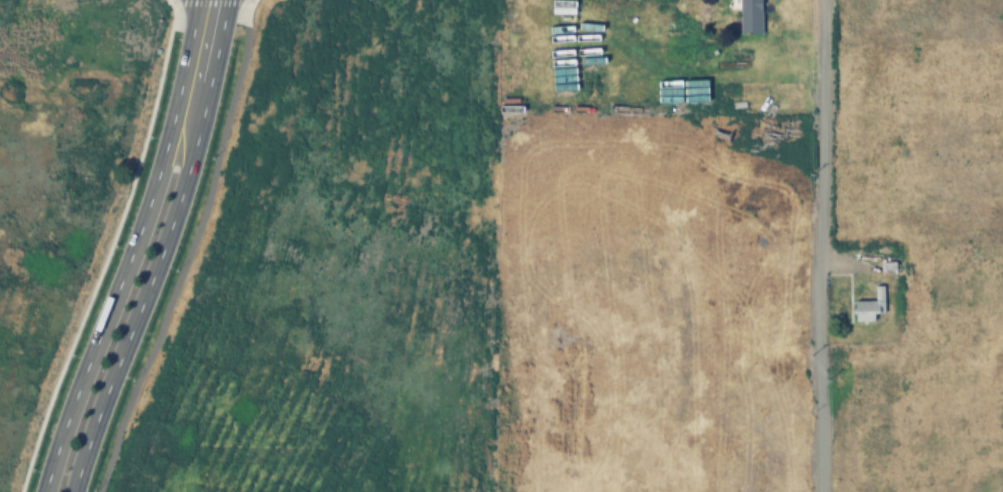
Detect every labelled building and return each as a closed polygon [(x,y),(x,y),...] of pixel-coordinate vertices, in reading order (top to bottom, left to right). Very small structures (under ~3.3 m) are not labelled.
[(761,0),(740,0),(740,34),(761,34),(761,0)] [(855,323),(874,323),(874,314),(884,314),(884,286),(875,286),(875,301),(855,301),(855,323)]
